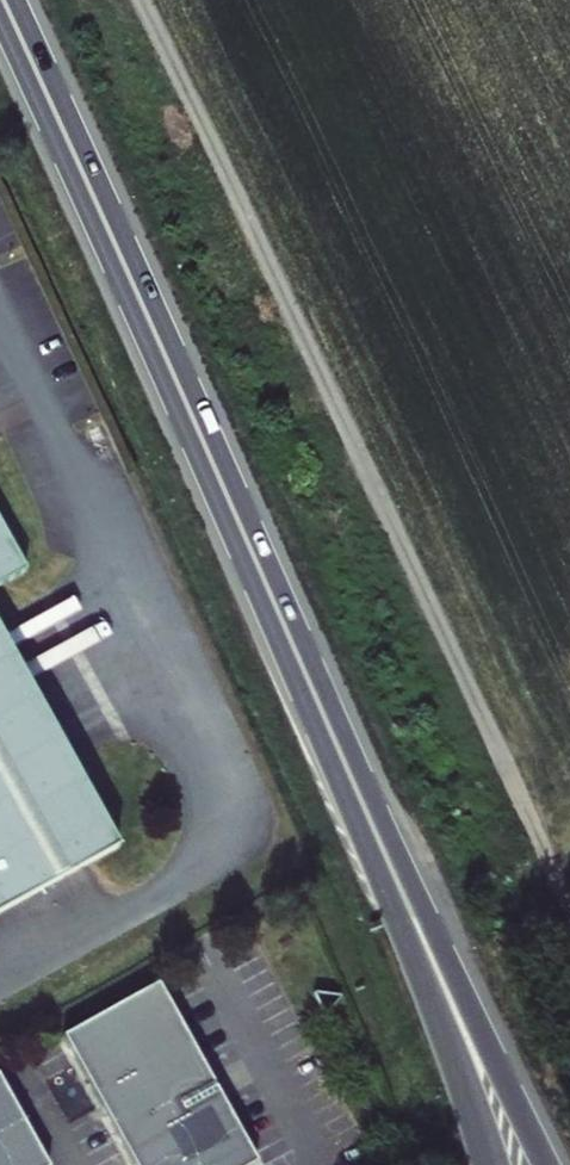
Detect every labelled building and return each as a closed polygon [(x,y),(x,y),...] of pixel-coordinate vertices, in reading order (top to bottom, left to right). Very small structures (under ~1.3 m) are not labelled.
[(0,552),(0,581),(12,574),(0,552)] [(106,852),(0,661),(0,910),(106,852)] [(152,985),(55,1037),(125,1164),(249,1164),(250,1164),(152,985)] [(0,1105),(0,1164),(33,1164),(0,1105)]
